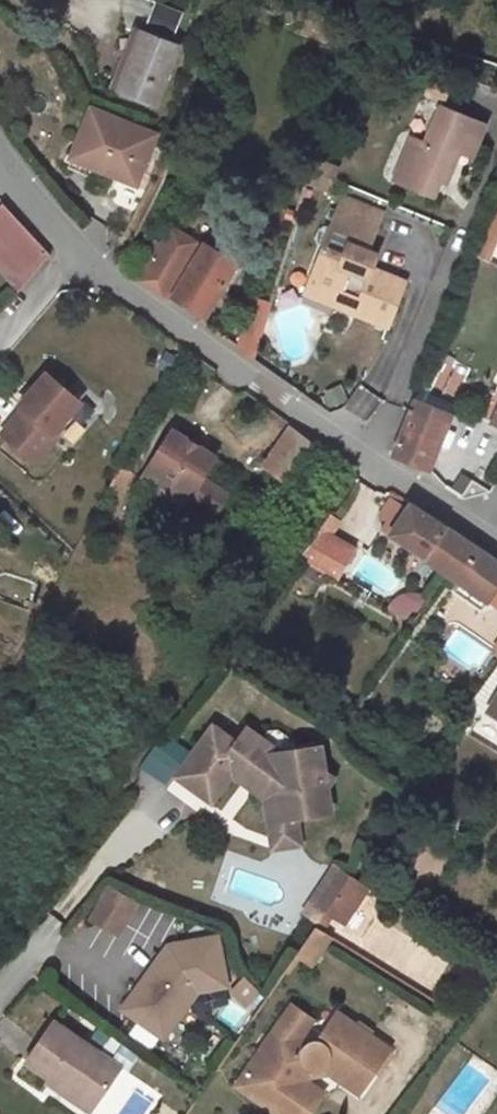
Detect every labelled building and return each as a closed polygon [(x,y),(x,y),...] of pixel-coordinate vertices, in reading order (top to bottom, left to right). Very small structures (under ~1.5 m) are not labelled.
[(152,8),(145,28),(171,37),(178,18),(152,8)] [(134,35),(112,92),(120,95),(142,38),(134,35)] [(173,50),(142,38),(120,95),(151,108),(173,50)] [(488,123),(442,104),(427,141),(413,136),(395,179),(430,194),(436,179),(442,181),(455,150),(460,152),(473,158),(488,123)] [(91,109),(72,156),(136,180),(154,132),(91,109)] [(447,184),(460,152),(455,150),(442,181),(447,184)] [(346,194),(339,210),(379,224),(385,210),(346,194)] [(20,281),(49,248),(0,203),(0,242),(4,246),(0,249),(0,254),(20,281)] [(495,204),(483,233),(496,240),(496,238),(496,205),(495,204)] [(379,224),(339,210),(332,227),(351,235),(345,253),(325,245),(311,281),(340,293),(338,301),(356,307),(354,312),(373,320),(375,314),(391,319),(406,281),(373,268),(364,264),(369,250),(379,224)] [(142,283),(169,301),(173,296),(204,316),(238,261),(207,241),(204,245),(175,228),(142,283)] [(496,240),(483,233),(474,255),(487,261),(496,240)] [(378,253),(369,250),(364,264),(373,268),(378,253)] [(13,289),(20,281),(0,254),(0,272),(13,289)] [(306,292),(354,312),(356,307),(338,301),(340,293),(311,281),(306,292)] [(243,351),(255,359),(257,351),(272,303),(260,300),(243,351)] [(389,326),(391,319),(375,314),(373,320),(389,326)] [(90,390),(58,364),(29,398),(33,402),(11,428),(44,453),(67,426),(62,423),(90,390)] [(393,454),(429,469),(452,417),(415,401),(393,454)] [(308,440),(288,430),(259,472),(278,484),(308,440)] [(172,433),(147,470),(188,496),(186,498),(213,515),(225,496),(200,480),(213,459),(172,433)] [(129,473),(120,467),(107,492),(115,497),(129,473)] [(381,533),(448,576),(455,581),(478,548),(463,539),(410,504),(404,513),(388,503),(379,518),(387,524),(381,533)] [(311,538),(296,559),(328,578),(347,548),(317,531),(311,538)] [(455,581),(489,602),(496,589),(496,560),(478,548),(455,581)] [(386,596),(396,575),(362,559),(352,581),(386,596)] [(384,607),(398,624),(422,604),(407,587),(384,607)] [(474,673),(488,653),(459,632),(445,651),(474,673)] [(487,715),(496,720),(496,700),(487,715)] [(165,732),(142,766),(166,782),(189,748),(165,732)] [(234,757),(213,740),(174,791),(201,811),(224,784),(219,781),(228,771),(246,785),(242,789),(258,800),(260,796),(269,800),(273,835),(293,833),(323,829),(320,807),(329,794),(318,785),(315,762),(266,769),(265,757),(246,743),(234,757)] [(296,859),(293,833),(273,835),(269,800),(260,796),(258,800),(242,789),(246,785),(228,771),(219,781),(224,784),(201,811),(208,818),(231,791),(261,813),(267,864),(296,859)] [(344,882),(329,872),(305,909),(319,919),(344,882)] [(319,919),(305,909),(296,921),(311,931),(319,919)] [(281,974),(285,977),(297,959),(312,969),(330,942),(311,931),(281,974)] [(220,987),(205,939),(160,951),(138,984),(143,987),(137,994),(133,992),(116,1016),(149,1038),(161,1019),(170,1026),(190,996),(220,987)] [(143,987),(138,984),(133,992),(137,994),(143,987)] [(289,1008),(276,1026),(297,1040),(310,1022),(289,1008)] [(309,1042),(305,1045),(297,1040),(276,1026),(245,1070),(291,1101),(304,1083),(310,1073),(311,1074),(316,1074),(320,1071),(357,1096),(387,1051),(335,1015),(315,1043),(309,1042)] [(170,1026),(161,1019),(149,1038),(158,1044),(170,1026)] [(21,1073),(80,1113),(89,1113),(114,1078),(48,1032),(21,1073)] [(233,1089),(270,1113),(308,1113),(321,1095),(304,1083),(291,1101),(245,1070),(233,1089)]
